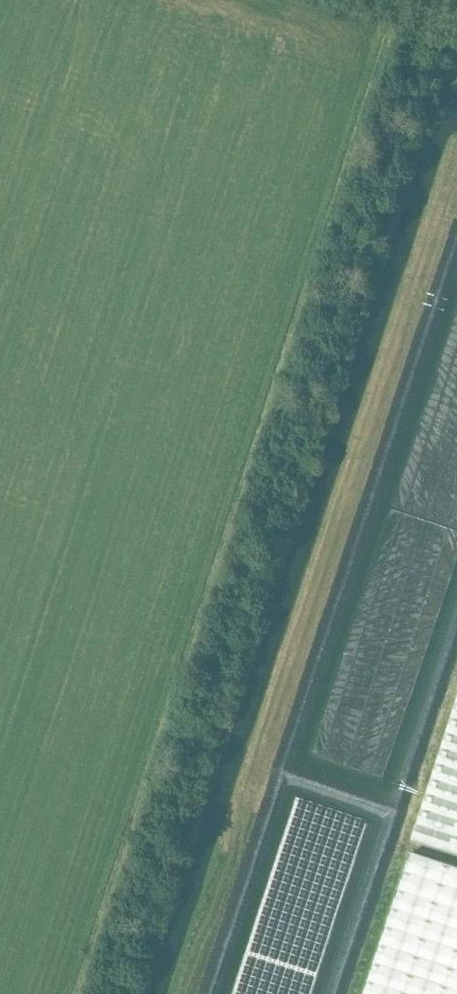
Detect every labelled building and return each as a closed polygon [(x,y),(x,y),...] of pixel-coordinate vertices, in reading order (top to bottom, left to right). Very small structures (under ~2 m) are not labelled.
[(412,842),(456,856),(456,700),(412,842)] [(410,853),(364,993),(456,993),(456,869),(410,853)]
